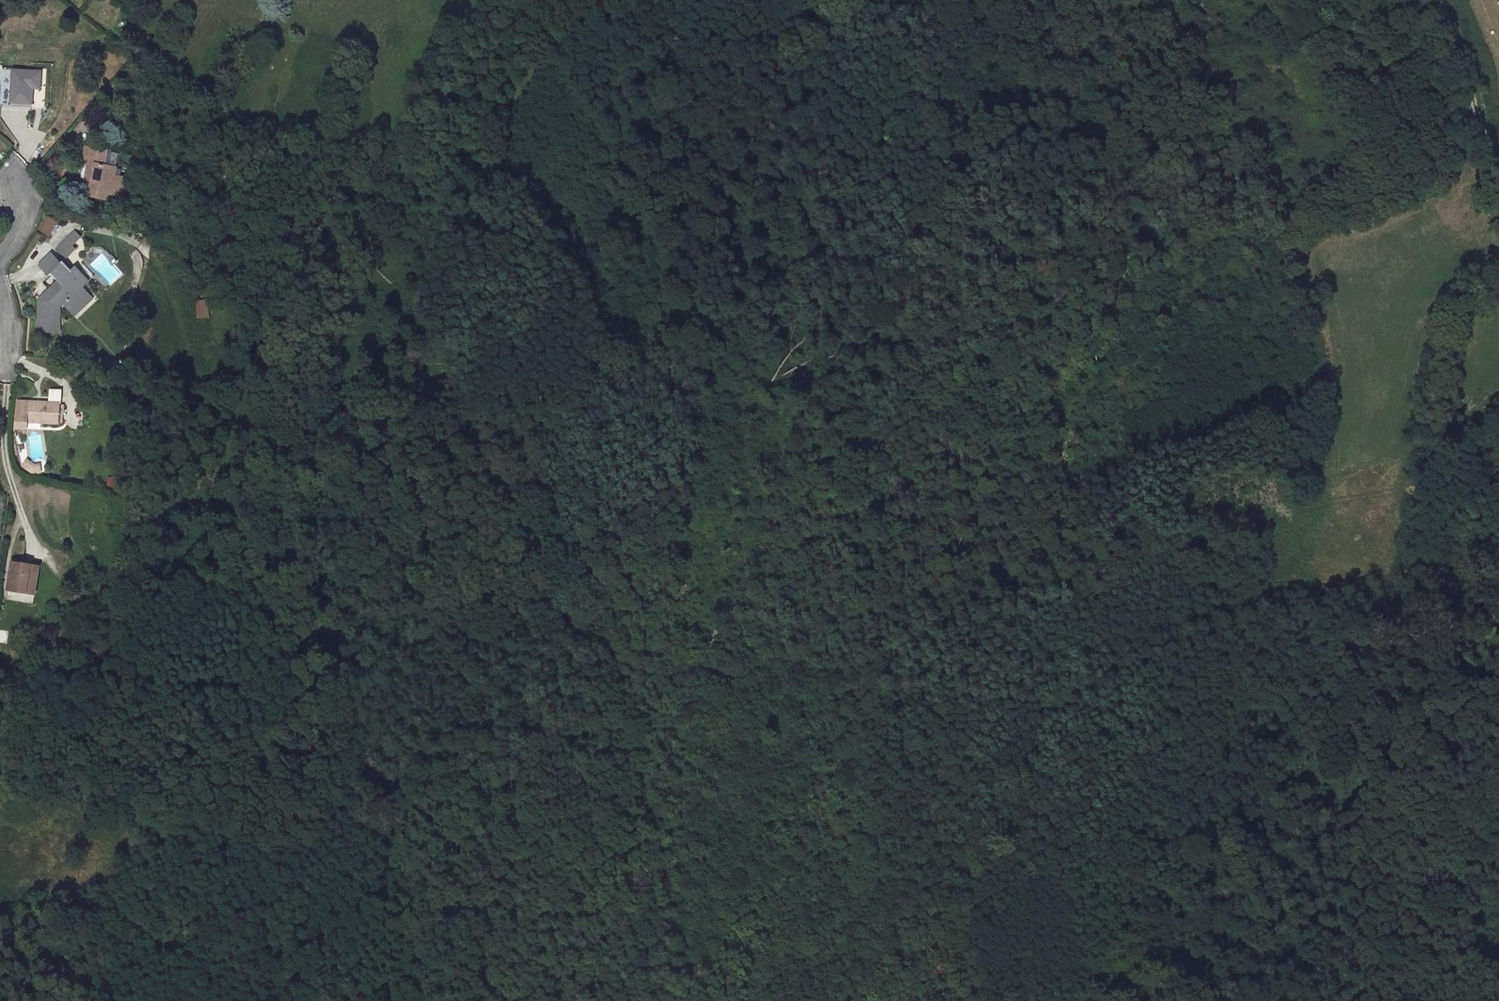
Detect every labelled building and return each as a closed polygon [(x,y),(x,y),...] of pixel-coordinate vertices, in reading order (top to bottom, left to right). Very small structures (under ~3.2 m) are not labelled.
[(10,72),(7,104),(29,106),(30,88),(37,88),(38,73),(10,72)] [(94,165),(96,150),(84,147),(81,162),(84,163),(94,165)] [(94,165),(84,163),(81,179),(87,180),(86,197),(104,201),(106,193),(119,196),(122,179),(113,177),(113,169),(103,167),(105,152),(96,150),(94,165)] [(51,238),(58,220),(47,215),(40,233),(51,238)] [(48,301),(44,321),(64,324),(66,309),(73,303),(82,312),(100,292),(89,283),(86,287),(75,276),(79,269),(69,259),(65,263),(56,253),(45,266),(55,275),(40,294),(48,301)] [(196,318),(211,317),(210,300),(195,301),(196,318)] [(63,335),(64,324),(44,321),(43,331),(63,335)] [(54,402),(20,400),(19,427),(31,427),(32,419),(67,421),(68,389),(54,389),(54,402)] [(34,463),(28,459),(25,464),(34,470),(42,469),(41,462),(34,463)] [(39,591),(42,564),(14,561),(12,589),(39,591)]
